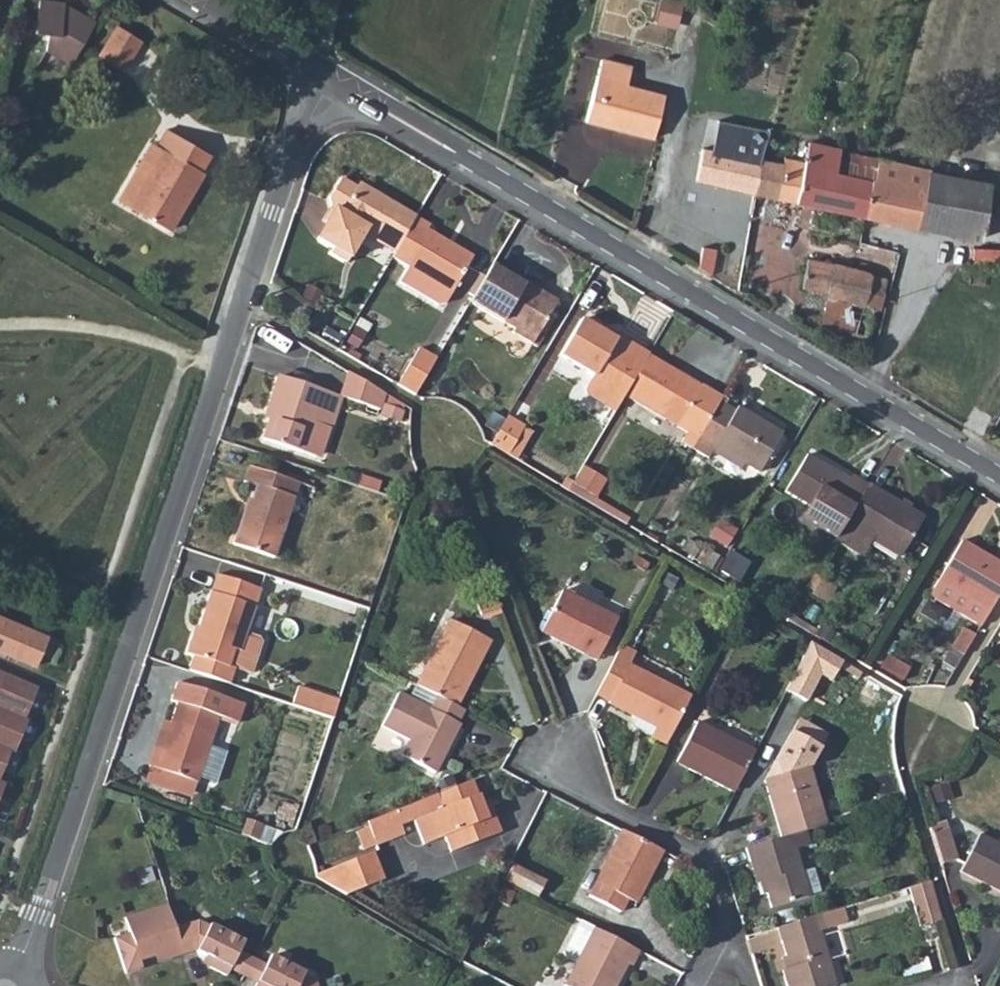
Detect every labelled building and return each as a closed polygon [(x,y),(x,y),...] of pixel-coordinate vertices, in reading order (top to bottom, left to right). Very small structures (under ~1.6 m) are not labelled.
[(678,26),(685,0),(661,0),(656,20),(678,26)] [(69,64),(92,23),(59,4),(36,1),(31,33),(46,34),(44,50),(69,64)] [(97,56),(121,71),(139,42),(116,27),(97,56)] [(651,141),(662,97),(626,88),(629,70),(599,62),(585,123),(651,141)] [(826,210),(830,191),(838,160),(841,150),(808,143),(802,162),(784,158),(781,166),(759,161),(768,132),(730,124),(727,136),(721,135),(718,153),(702,150),(695,182),(826,210)] [(136,169),(117,203),(166,231),(200,174),(198,172),(207,156),(164,132),(154,149),(162,153),(148,177),(136,169)] [(136,169),(148,177),(162,153),(154,149),(149,146),(136,169)] [(845,176),(870,182),(874,162),(874,159),(850,153),(847,162),(845,176)] [(826,210),(862,218),(870,182),(845,176),(847,162),(838,160),(830,191),(826,210)] [(862,218),(978,243),(981,227),(993,229),(996,217),(990,215),(992,204),(985,203),(988,186),(874,162),(870,182),(862,218)] [(413,216),(358,184),(355,188),(340,179),(324,205),(326,213),(314,233),(317,234),(309,247),(326,257),(323,261),(339,271),(361,235),(365,229),(395,246),(413,216)] [(389,258),(406,267),(396,284),(434,307),(442,305),(471,257),(427,230),(428,225),(413,216),(395,246),(391,253),(389,258)] [(361,235),(391,253),(395,246),(365,229),(361,235)] [(317,234),(314,233),(307,246),(309,247),(317,234)] [(696,274),(711,276),(715,252),(701,249),(697,269),(696,274)] [(825,295),(831,267),(807,261),(802,289),(825,295)] [(467,305),(512,331),(511,334),(530,346),(556,303),(539,293),(536,297),(507,280),(511,275),(491,264),(483,278),(467,305)] [(824,299),(873,311),(877,312),(885,280),(831,267),(825,295),(824,299)] [(511,275),(507,280),(536,297),(539,293),(511,275)] [(815,339),(825,344),(855,352),(861,351),(864,345),(873,311),(824,299),(815,339)] [(298,316),(304,320),(309,312),(303,308),(298,316)] [(599,335),(578,323),(558,357),(587,375),(583,382),(618,403),(622,396),(645,356),(611,336),(608,340),(599,335)] [(599,335),(608,340),(611,336),(603,331),(599,335)] [(395,386),(412,396),(435,358),(417,349),(395,386)] [(698,388),(698,389),(645,356),(622,396),(675,427),(684,432),(678,442),(689,448),(698,433),(715,403),(718,399),(698,388)] [(339,397),(375,409),(381,394),(347,373),(339,397)] [(339,397),(277,377),(266,410),(271,412),(262,439),(314,456),(320,454),(339,397)] [(715,403),(698,433),(689,448),(705,458),(708,452),(712,447),(742,465),(756,473),(779,434),(735,408),(732,413),(715,403)] [(520,429),(503,419),(488,445),(505,455),(520,429)] [(712,447),(708,452),(738,470),(742,465),(712,447)] [(840,525),(864,485),(848,476),(846,478),(805,455),(782,493),(805,505),(799,515),(817,525),(823,516),(840,525)] [(628,519),(633,510),(600,494),(609,476),(581,461),(567,489),(628,519)] [(232,544),(272,557),(297,482),(247,466),(242,482),(255,486),(251,499),(247,498),(232,544)] [(830,541),(858,557),(868,541),(897,557),(921,517),(864,485),(840,525),(830,541)] [(999,586),(999,563),(960,539),(928,592),(978,623),(999,586)] [(571,574),(566,585),(601,603),(607,592),(571,574)] [(188,670),(236,686),(241,669),(258,675),(268,645),(266,640),(245,633),(259,589),(216,575),(198,627),(194,625),(186,653),(193,655),(188,670)] [(539,632),(593,660),(615,619),(560,591),(539,632)] [(493,595),(471,603),(476,617),(498,608),(493,595)] [(39,665),(51,633),(0,611),(0,649),(39,665)] [(960,654),(977,625),(965,618),(947,647),(960,654)] [(414,685),(455,706),(464,687),(459,684),(475,653),(480,657),(488,642),(448,620),(414,685)] [(841,660),(808,641),(783,690),(803,701),(817,673),(829,680),(841,660)] [(617,648),(631,655),(634,650),(619,642),(617,648)] [(594,693),(608,700),(606,704),(652,728),(648,736),(664,744),(688,697),(626,665),(631,655),(617,648),(594,693)] [(464,687),(480,657),(475,653),(459,684),(464,687)] [(0,672),(0,778),(10,754),(14,756),(29,720),(26,719),(39,688),(0,672)] [(147,767),(195,783),(197,779),(213,786),(224,753),(208,747),(217,719),(236,726),(243,705),(174,681),(167,702),(176,705),(169,726),(161,752),(152,749),(147,767)] [(294,704),(337,715),(342,695),(299,684),(294,704)] [(408,698),(458,724),(465,712),(455,706),(414,685),(408,698)] [(408,698),(398,693),(380,728),(407,742),(400,757),(433,774),(458,724),(408,698)] [(792,720),(785,733),(815,748),(821,735),(792,720)] [(152,749),(161,752),(169,726),(160,723),(152,749)] [(731,792),(751,753),(694,724),(675,764),(731,792)] [(774,824),(779,839),(801,833),(822,826),(804,768),(815,748),(785,733),(761,782),(774,824)] [(147,767),(141,784),(189,801),(195,783),(147,767)] [(438,811),(411,821),(420,846),(442,839),(447,851),(498,832),(490,813),(484,816),(469,780),(432,795),(438,811)] [(393,811),(398,826),(411,821),(438,811),(432,795),(393,811)] [(365,823),(375,845),(402,836),(398,826),(393,811),(365,823)] [(245,832),(260,837),(264,823),(250,818),(245,832)] [(779,839),(774,824),(752,830),(757,846),(779,839)] [(619,830),(586,897),(619,914),(626,901),(628,902),(646,869),(650,870),(660,852),(619,830)] [(944,830),(930,834),(939,865),(954,861),(944,830)] [(742,850),(756,897),(763,896),(767,908),(816,893),(809,870),(798,873),(791,851),(806,847),(801,833),(779,839),(757,846),(742,850)] [(978,836),(959,873),(999,893),(999,847),(978,836)] [(315,874),(315,877),(345,894),(383,878),(371,851),(315,874)] [(507,865),(499,881),(533,898),(541,882),(507,865)] [(628,902),(632,904),(650,870),(646,869),(628,902)] [(928,883),(907,889),(918,928),(940,921),(928,883)] [(111,936),(123,974),(139,968),(138,961),(151,957),(158,955),(160,962),(192,952),(202,957),(212,962),(209,969),(222,976),(225,970),(234,953),(240,942),(209,926),(207,928),(194,922),(171,929),(163,904),(122,918),(126,931),(111,936)] [(786,970),(778,972),(783,985),(832,985),(816,933),(844,924),(840,909),(774,929),(786,970)] [(591,928),(579,922),(564,950),(566,955),(575,959),(562,985),(614,985),(625,965),(629,967),(637,952),(591,928)] [(225,970),(253,983),(262,966),(249,961),(234,953),(225,970)] [(151,957),(153,964),(160,962),(158,955),(151,957)] [(312,982),(301,976),(302,973),(267,956),(262,966),(253,983),(252,985),(314,985),(312,982)] [(198,964),(209,969),(212,962),(202,957),(198,964)]
